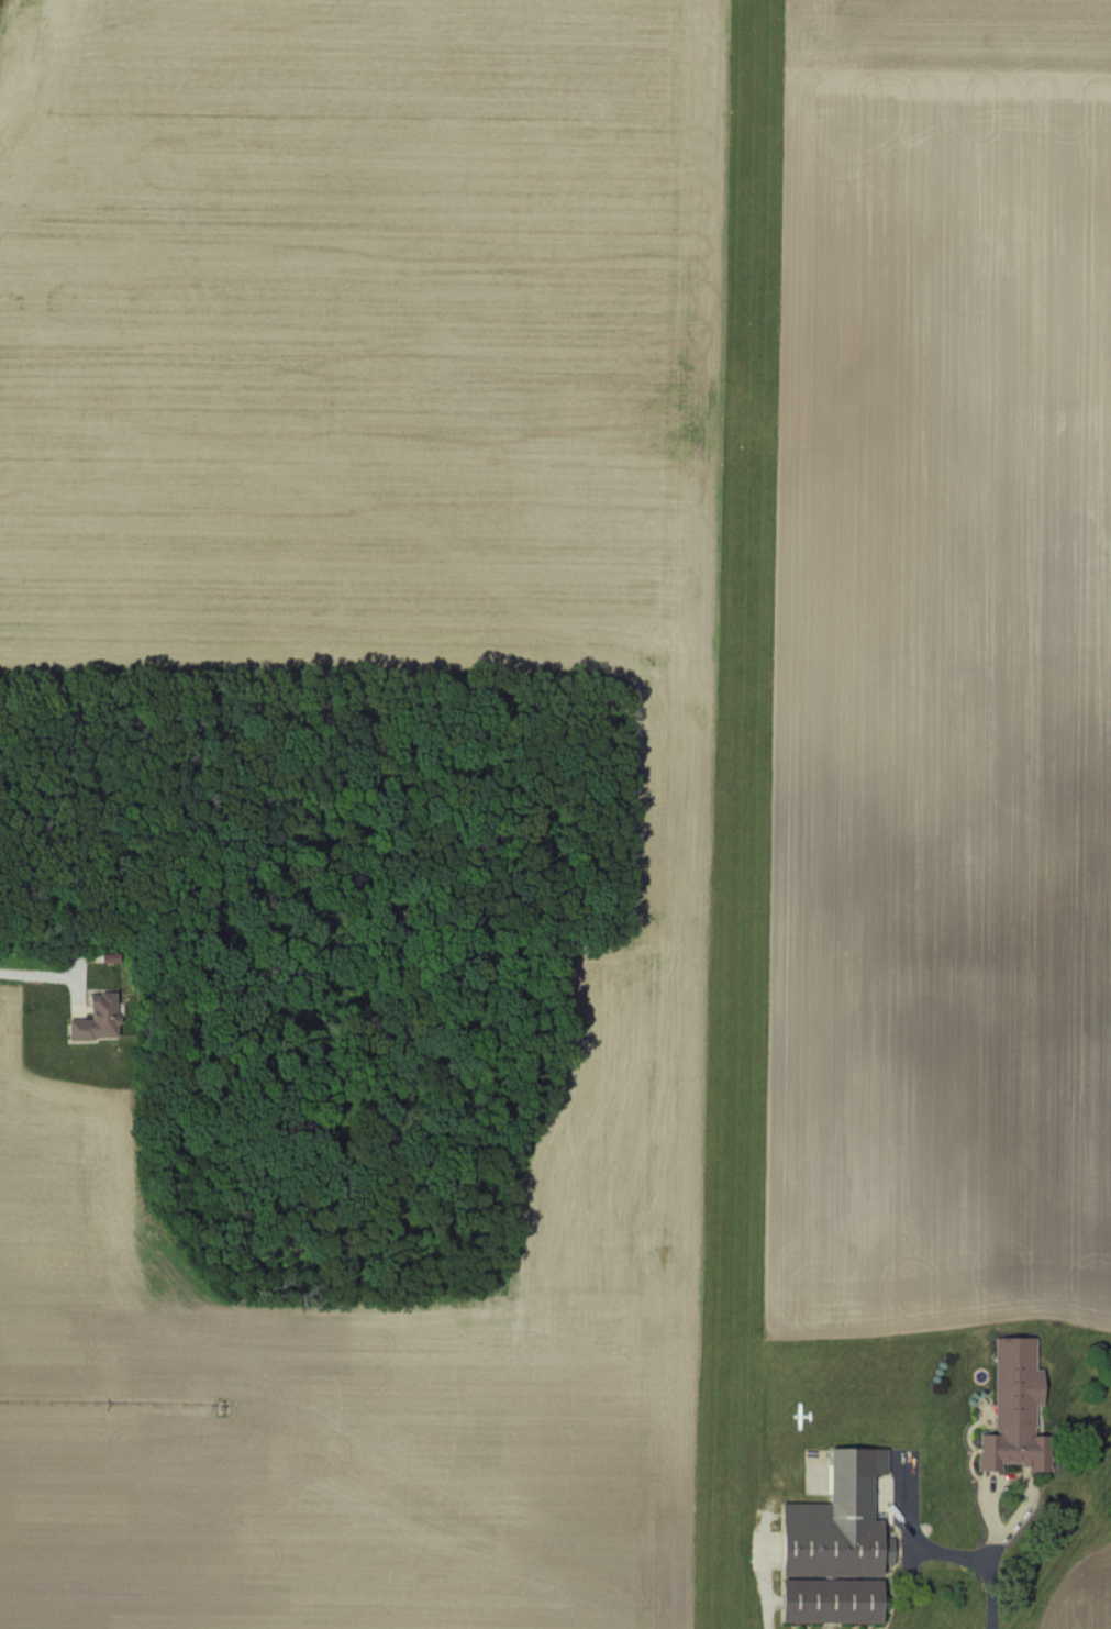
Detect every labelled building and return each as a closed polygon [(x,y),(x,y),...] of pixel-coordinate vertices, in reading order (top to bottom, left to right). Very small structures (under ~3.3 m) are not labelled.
[(65,1042),(117,1042),(117,992),(87,992),(87,1018),(65,1018),(65,1042)] [(992,1335),(992,1433),(978,1433),(978,1470),(1000,1470),(1000,1467),(1041,1466),(1041,1405),(1042,1405),(1042,1369),(1034,1369),(1034,1335),(992,1335)] [(778,1620),(879,1622),(880,1562),(890,1562),(890,1539),(880,1539),(880,1519),(869,1519),(870,1473),(883,1474),(884,1448),(825,1447),(825,1464),(807,1464),(806,1495),(821,1496),(821,1502),(780,1502),(778,1620)]
